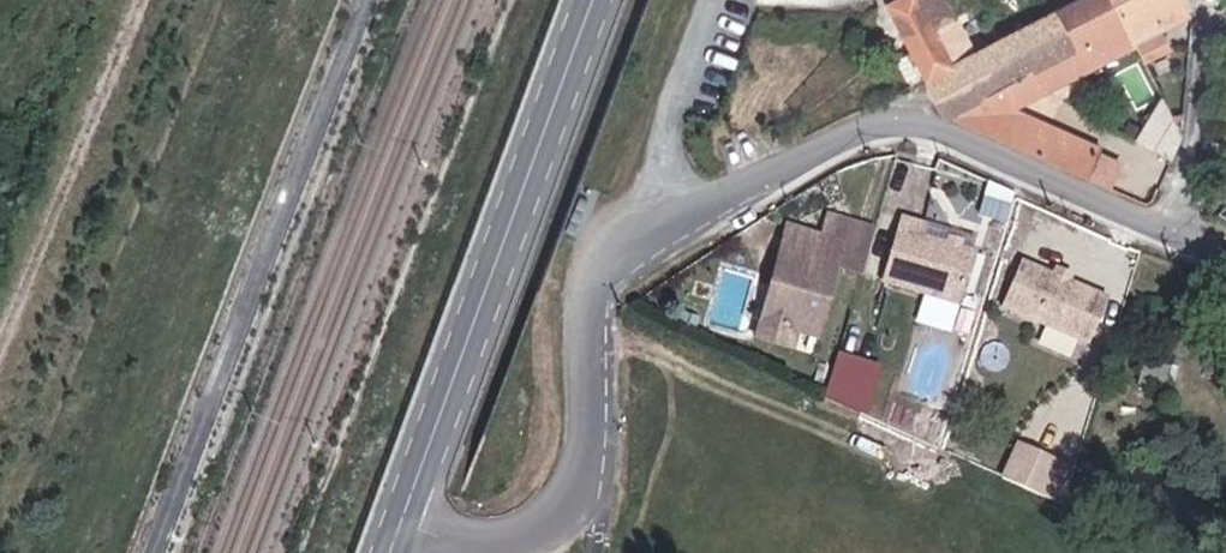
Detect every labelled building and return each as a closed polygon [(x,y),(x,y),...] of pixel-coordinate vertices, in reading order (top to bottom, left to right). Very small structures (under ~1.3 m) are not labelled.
[(938,113),(987,86),(1005,76),(1061,49),(1042,7),(969,44),(956,13),(937,22),(925,0),(894,0),(881,6),(912,75),(932,115),(938,113)] [(1111,23),(1099,0),(1056,0),(1042,7),(1061,49),(1111,23)] [(1118,37),(1162,15),(1158,7),(1168,0),(1099,0),(1111,23),(1118,37)] [(938,113),(989,137),(1006,95),(987,86),(938,113)] [(989,137),(1075,174),(1108,154),(1100,148),(1006,95),(989,137)] [(1173,132),(1156,97),(1136,144),(1168,163),(1174,140),(1173,132)] [(811,233),(799,230),(774,320),(786,324),(805,330),(823,265),(851,273),(863,225),(816,213),(811,233)] [(919,226),(897,221),(883,283),(959,302),(969,252),(917,238),(919,226)] [(780,256),(788,227),(777,224),(770,253),(780,256)] [(774,320),(799,230),(788,227),(780,256),(770,253),(754,314),(774,320)] [(1107,302),(1019,265),(1000,311),(1088,348),(1107,302)] [(747,335),(768,341),(774,320),(754,314),(747,335)] [(774,320),(768,341),(781,345),(786,324),(774,320)] [(1046,487),(1057,455),(1016,441),(1005,473),(1046,487)]
